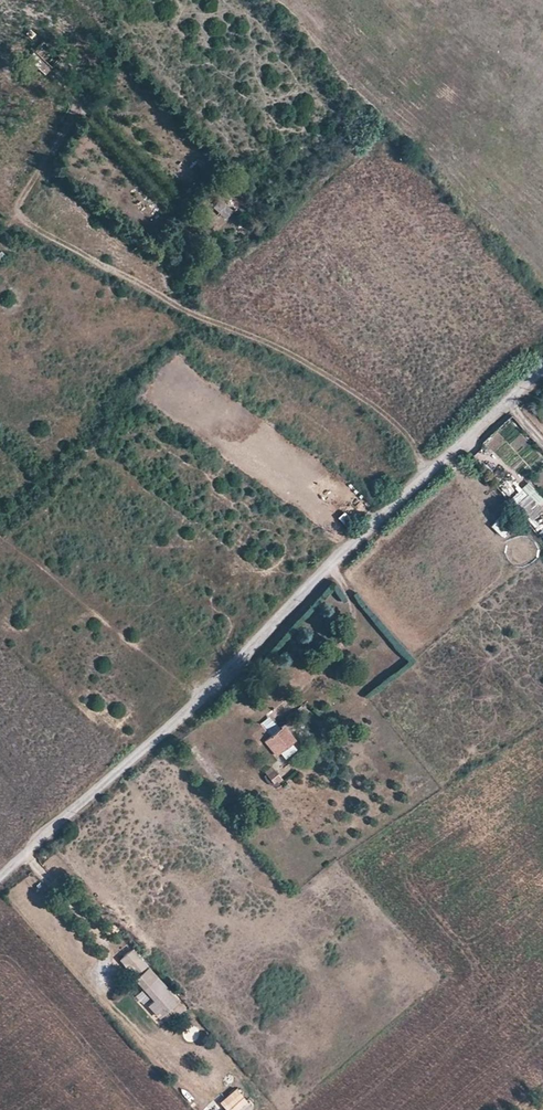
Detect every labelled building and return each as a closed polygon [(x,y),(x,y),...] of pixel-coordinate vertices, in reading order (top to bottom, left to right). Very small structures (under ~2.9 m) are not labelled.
[(30,59),(48,75),(63,57),(45,41),(30,59)] [(504,471),(495,476),(504,494),(514,489),(504,471)] [(524,516),(536,505),(527,494),(515,505),(524,516)] [(495,517),(489,523),(500,536),(507,529),(495,517)] [(197,683),(202,677),(194,670),(189,677),(197,683)] [(263,739),(274,753),(294,737),(283,723),(263,739)] [(262,772),(273,782),(280,774),(268,764),(262,772)] [(132,946),(118,957),(123,964),(128,959),(136,969),(145,963),(132,946)] [(178,997),(147,964),(133,977),(152,998),(145,1003),(154,1013),(157,1010),(161,1013),(178,997)] [(235,1086),(218,1100),(226,1109),(224,1109),(248,1109),(252,1106),(235,1086)]
